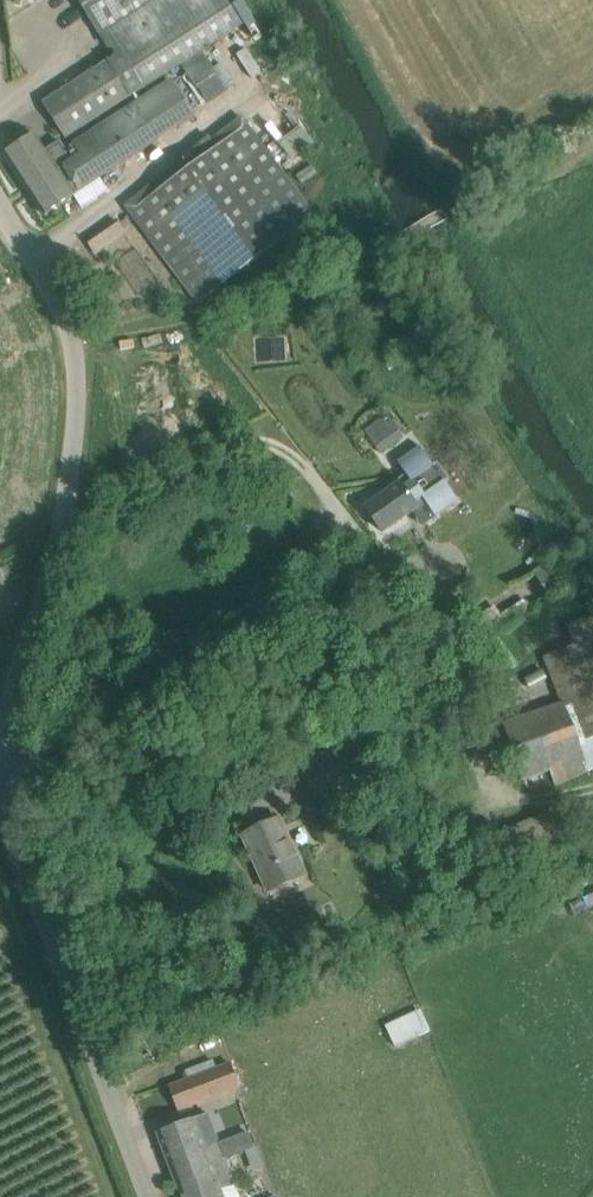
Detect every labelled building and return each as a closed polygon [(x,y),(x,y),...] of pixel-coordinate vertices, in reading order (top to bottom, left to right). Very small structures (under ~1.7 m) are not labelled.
[(66,137),(254,17),(243,0),(81,0),(119,56),(45,103),(66,137)] [(28,191),(43,213),(193,111),(172,80),(67,151),(60,141),(45,151),(34,134),(5,154),(28,191)] [(245,115),(127,203),(134,213),(199,301),(209,294),(260,255),(317,211),(251,124),(245,115)] [(368,432),(379,448),(401,435),(390,418),(368,432)] [(367,507),(383,531),(419,506),(427,501),(436,515),(459,500),(446,481),(451,479),(438,463),(434,465),(422,447),(400,461),(411,477),(403,483),(367,507)] [(557,786),(592,774),(592,617),(570,626),(577,646),(546,657),(564,703),(504,723),(523,780),(552,771),(557,786)] [(304,766),(319,798),(361,779),(344,746),(304,766)] [(244,835),(270,891),(307,874),(281,818),(244,835)] [(386,1030),(396,1052),(432,1035),(422,1013),(386,1030)] [(170,1091),(180,1116),(241,1092),(231,1066),(170,1091)] [(176,1178),(194,1171),(226,1159),(209,1113),(159,1132),(176,1178)] [(194,1171),(176,1178),(183,1196),(225,1196),(222,1189),(236,1185),(226,1159),(194,1171)]
